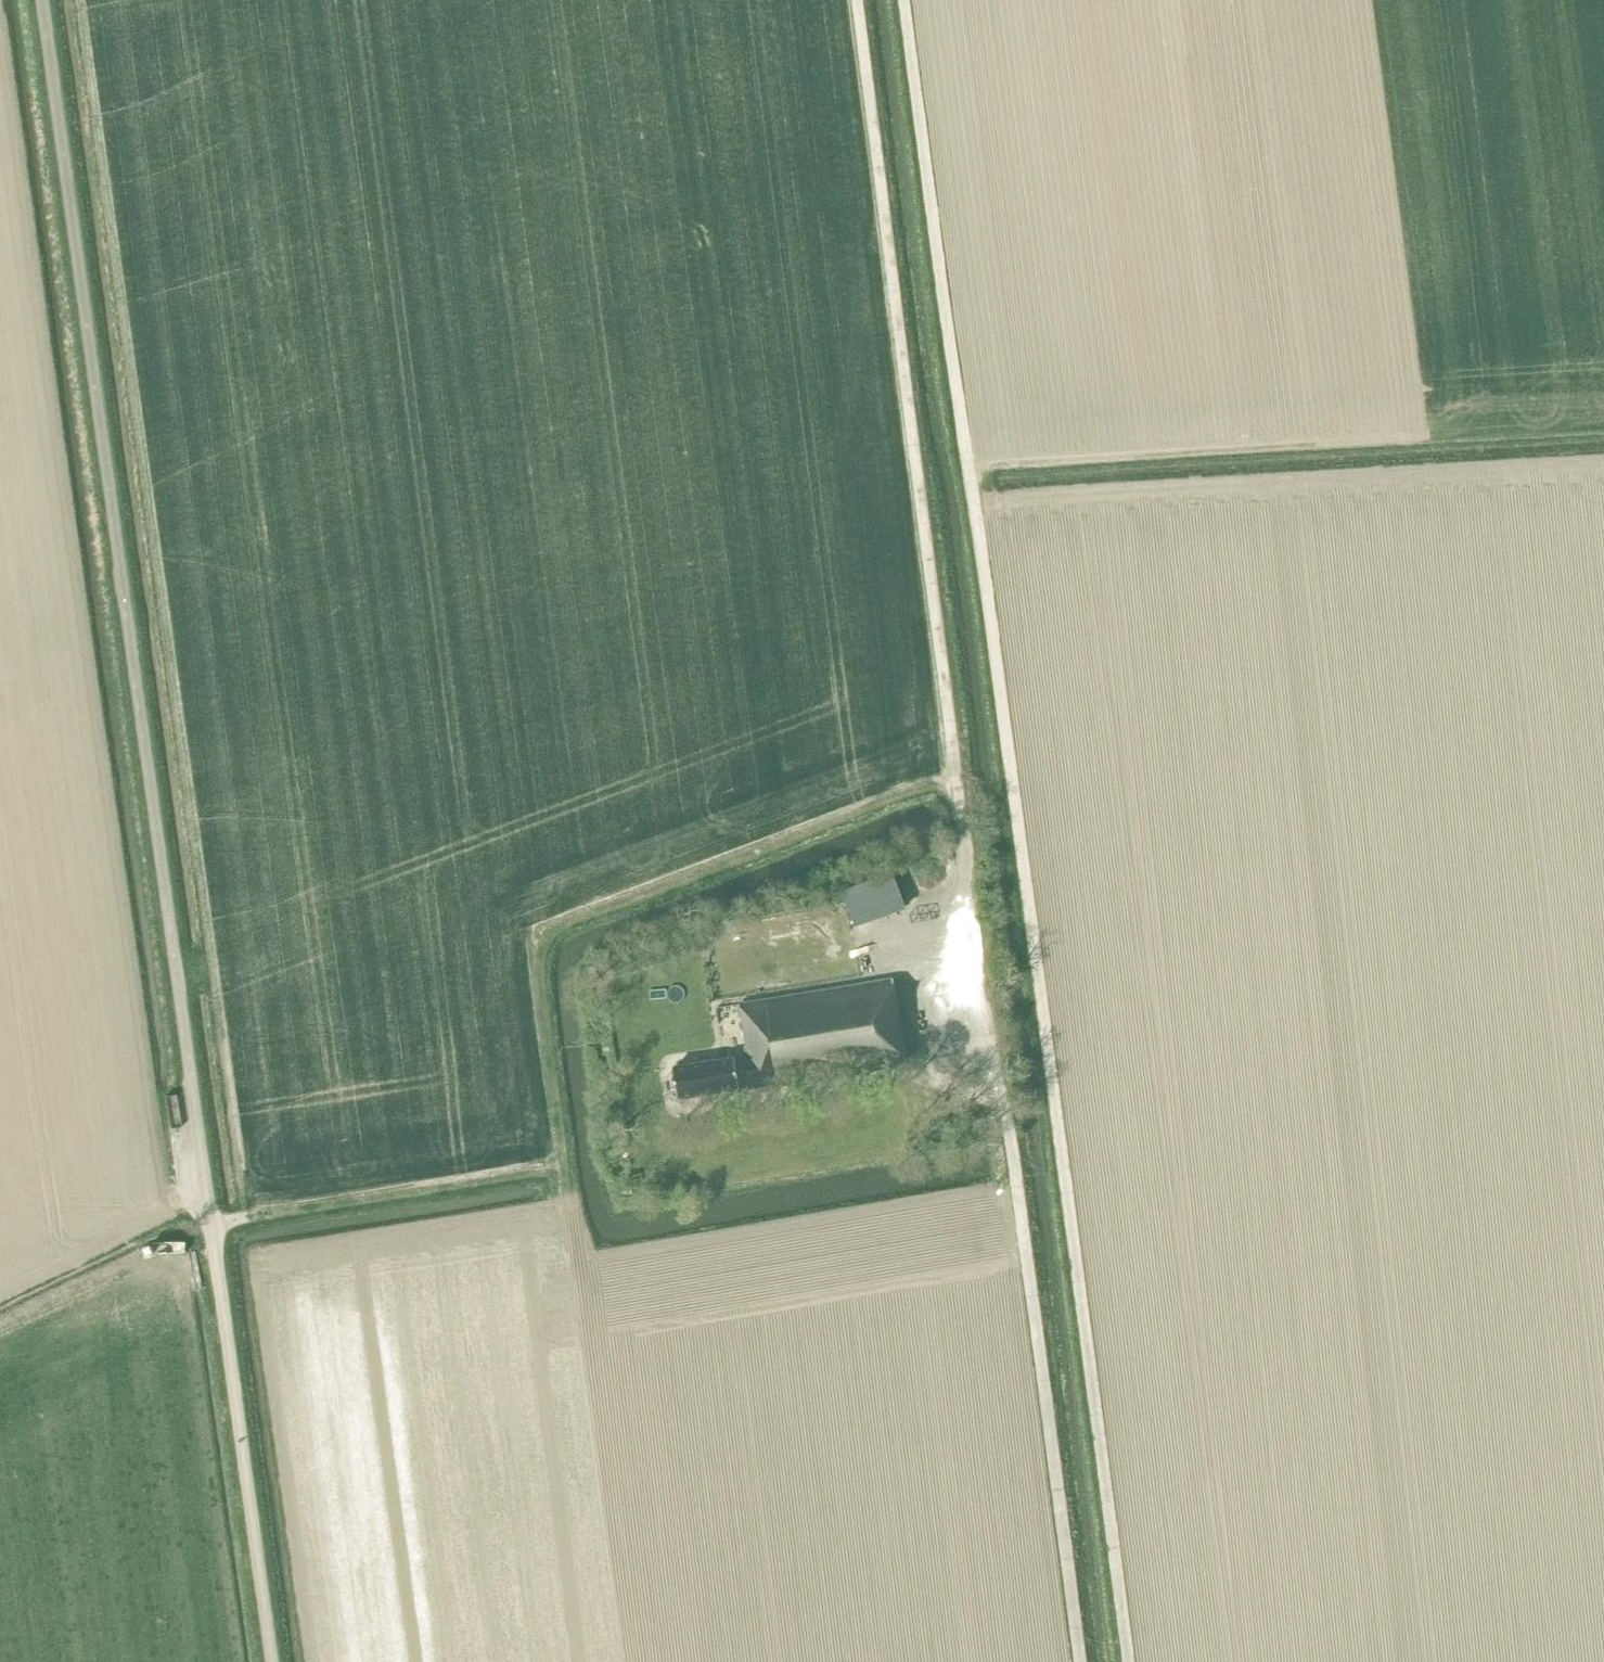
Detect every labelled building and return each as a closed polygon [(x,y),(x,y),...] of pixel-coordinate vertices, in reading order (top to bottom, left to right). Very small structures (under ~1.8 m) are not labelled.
[(859,932),(909,911),(894,876),(844,897),(859,932)] [(754,1091),(908,1065),(893,980),(740,1004),(749,1058),(735,1060),(734,1058),(673,1068),(678,1100),(740,1090),(740,1087),(753,1085),(754,1091)]
